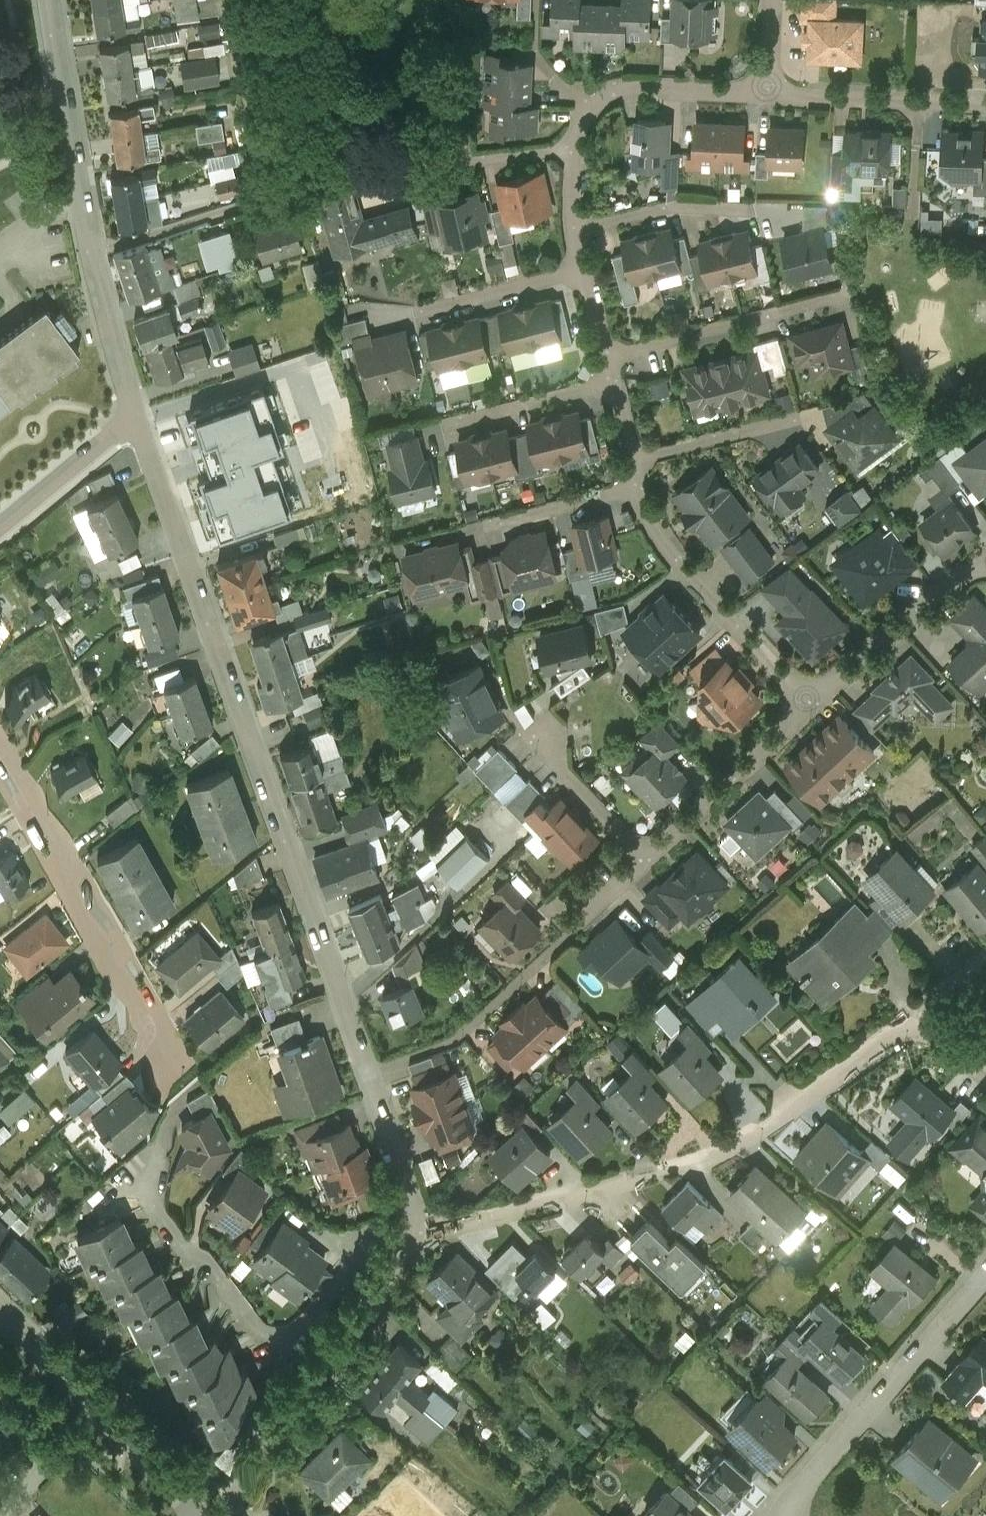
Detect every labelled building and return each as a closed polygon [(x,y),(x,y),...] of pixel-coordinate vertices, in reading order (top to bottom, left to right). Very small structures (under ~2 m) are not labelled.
[(91,9),(119,4),(118,0),(90,0),(91,9)] [(177,23),(197,20),(194,0),(173,0),(177,23)] [(518,17),(531,17),(532,0),(519,0),(518,17)] [(553,27),(570,27),(577,28),(578,4),(579,4),(580,0),(554,0),(553,27)] [(624,6),(626,6),(625,30),(632,30),(648,31),(650,0),(625,0),(624,6)] [(674,17),(673,37),(674,37),(707,38),(709,0),(675,0),(674,17)] [(802,19),(810,19),(834,20),(835,0),(803,0),(802,19)] [(119,4),(91,9),(95,33),(123,28),(123,31),(137,28),(135,17),(121,20),(119,4)] [(579,4),(578,4),(577,28),(576,35),(576,40),(600,41),(602,5),(579,4)] [(624,6),(602,5),(600,41),(624,42),(624,37),(625,30),(626,6),(624,6)] [(674,17),(662,16),(661,40),(674,41),(674,37),(673,37),(674,17)] [(834,20),(810,19),(809,59),(861,61),(862,21),(834,20)] [(978,27),(977,79),(985,79),(985,27),(978,27)] [(179,30),(148,31),(149,46),(179,45),(179,30)] [(127,44),(99,48),(103,73),(132,68),(129,53),(143,50),(141,39),(127,42),(127,44)] [(224,43),(204,46),(205,55),(225,52),(224,43)] [(214,56),(180,62),(185,88),(218,83),(214,56)] [(530,64),(494,62),(493,77),(493,84),(529,85),(530,64)] [(132,68),(103,73),(107,98),(134,93),(135,96),(153,93),(149,67),(150,67),(150,65),(132,68)] [(529,85),(493,84),(493,90),(492,104),(500,105),(536,106),(528,105),(529,85)] [(135,108),(107,112),(111,138),(139,133),(137,117),(151,115),(150,105),(135,107),(135,108)] [(536,106),(500,105),(500,111),(499,126),(535,128),(536,106)] [(666,121),(638,119),(638,137),(634,137),(633,147),(637,147),(636,164),(664,166),(665,151),(669,151),(669,149),(670,137),(665,137),(666,121)] [(221,122),(195,126),(198,142),(224,138),(221,122)] [(718,168),(720,124),(696,122),(695,159),(712,159),(712,167),(718,168)] [(720,124),(718,168),(725,168),(725,160),(743,161),(744,125),(720,124)] [(803,128),(770,126),(769,151),(768,163),(769,163),(801,165),(803,128)] [(871,132),(846,131),(845,152),(844,169),(849,169),(888,170),(890,131),(871,131),(871,132)] [(139,133),(111,138),(115,161),(143,157),(143,159),(157,157),(156,146),(141,148),(139,133)] [(982,136),(944,134),(943,163),(952,163),(951,178),(974,179),(980,179),(981,159),(982,136)] [(680,150),(669,149),(669,151),(665,151),(664,166),(663,170),(679,171),(680,150)] [(245,150),(206,158),(212,181),(235,175),(233,164),(247,161),(245,150)] [(769,151),(757,150),(756,174),(769,175),(769,163),(768,163),(769,151)] [(845,152),(833,151),(832,186),(848,187),(849,169),(844,169),(845,152)] [(981,159),(980,179),(974,179),(973,195),(985,196),(985,160),(981,159)] [(137,174),(109,179),(114,204),(142,199),(139,183),(152,180),(150,169),(136,172),(137,174)] [(679,171),(663,170),(663,185),(679,186),(679,171)] [(542,173),(498,183),(504,207),(507,220),(510,219),(551,210),(542,173)] [(240,175),(215,181),(218,196),(244,190),(240,175)] [(353,183),(316,194),(332,255),(416,231),(409,207),(363,220),(353,183)] [(437,189),(421,193),(427,220),(442,217),(438,202),(440,201),(437,189)] [(440,201),(438,202),(442,217),(448,244),(449,244),(455,248),(461,246),(464,241),(470,239),(475,243),(481,241),(485,235),(486,235),(476,193),(440,201)] [(156,197),(142,199),(144,213),(158,211),(156,197)] [(142,199),(114,204),(119,228),(146,223),(147,224),(160,222),(158,211),(144,213),(142,199)] [(828,204),(804,203),(803,225),(805,232),(822,228),(822,229),(834,226),(828,204)] [(504,207),(492,210),(500,243),(515,239),(510,219),(507,220),(504,207)] [(292,218),(252,230),(261,260),(301,248),(292,218)] [(674,238),(671,228),(661,231),(660,229),(647,233),(657,273),(680,268),(681,267),(674,238)] [(805,232),(784,238),(794,275),(832,266),(822,229),(822,228),(805,232)] [(747,230),(737,233),(737,231),(723,234),(733,275),(755,270),(757,269),(751,246),(747,230)] [(633,236),(633,238),(623,241),(626,252),(633,279),(634,279),(657,273),(647,233),(633,236)] [(723,234),(709,238),(710,240),(699,242),(702,252),(709,281),(710,281),(733,275),(723,234)] [(685,235),(674,238),(681,267),(680,268),(681,273),(694,270),(690,255),(685,235)] [(221,270),(240,264),(232,239),(213,246),(221,270)] [(763,243),(751,246),(757,269),(755,270),(758,281),(772,278),(763,243)] [(156,278),(144,244),(113,254),(129,300),(160,290),(156,278)] [(633,279),(626,252),(613,255),(625,304),(639,300),(634,279),(633,279)] [(702,252),(690,255),(694,270),(699,290),(712,287),(710,281),(709,281),(702,252)] [(318,260),(302,264),(308,289),(324,285),(318,260)] [(338,269),(322,273),(328,297),(344,293),(338,269)] [(171,273),(156,278),(160,290),(172,287),(175,286),(171,273)] [(206,276),(195,279),(196,284),(199,283),(201,287),(209,285),(206,276)] [(175,286),(172,287),(178,304),(197,297),(197,298),(201,297),(196,284),(195,279),(175,286)] [(197,297),(178,304),(182,316),(201,309),(197,298),(197,297)] [(573,343),(562,298),(550,301),(559,338),(558,338),(560,346),(573,343)] [(550,299),(526,305),(535,344),(558,338),(559,338),(550,301),(550,299)] [(12,401),(18,396),(21,400),(36,388),(33,385),(39,381),(41,384),(57,373),(54,369),(60,365),(62,369),(78,357),(75,354),(79,351),(45,305),(0,338),(0,410),(12,401)] [(526,305),(502,311),(511,347),(511,350),(535,344),(526,305)] [(167,309),(134,320),(143,347),(173,337),(176,336),(167,309)] [(502,313),(490,315),(499,350),(511,347),(502,313)] [(490,315),(479,318),(488,353),(499,350),(490,315)] [(365,316),(335,324),(340,342),(354,338),(370,333),(365,316)] [(478,317),(454,323),(464,362),(488,356),(488,353),(479,318),(478,317)] [(216,322),(205,326),(210,341),(222,337),(216,322)] [(841,322),(793,334),(800,362),(822,356),(822,358),(824,360),(826,359),(829,371),(850,365),(852,365),(847,347),(841,322)] [(454,323),(431,329),(431,330),(440,365),(440,368),(464,362),(454,323)] [(431,330),(419,333),(428,368),(440,365),(431,330)] [(406,331),(383,337),(394,384),(418,378),(406,331)] [(370,333),(354,338),(367,390),(394,384),(383,337),(372,340),(370,333)] [(731,357),(743,399),(768,392),(762,368),(773,365),(776,374),(788,370),(779,336),(754,343),(756,350),(731,357)] [(176,345),(173,337),(145,347),(156,380),(185,371),(176,346),(176,345)] [(200,338),(176,346),(185,371),(208,363),(200,338)] [(864,343),(847,347),(852,365),(850,365),(855,383),(872,378),(864,343)] [(251,344),(229,351),(237,376),(259,368),(251,344)] [(743,399),(731,357),(685,369),(695,404),(716,398),(718,406),(743,399)] [(287,359),(260,368),(264,383),(292,375),(287,359)] [(652,382),(654,394),(669,391),(667,379),(652,382)] [(260,383),(207,400),(215,427),(221,425),(229,449),(250,442),(245,427),(271,418),(260,383)] [(852,398),(823,405),(829,428),(855,409),(852,398)] [(829,428),(829,429),(853,462),(876,445),(880,451),(896,439),(872,406),(859,415),(855,409),(829,428)] [(578,411),(554,417),(563,456),(586,451),(588,450),(580,419),(578,411)] [(602,458),(591,416),(580,419),(588,450),(586,451),(588,461),(602,458)] [(554,417),(530,423),(532,431),(540,462),(541,462),(563,456),(554,417)] [(506,429),(482,435),(492,474),(514,469),(516,468),(508,437),(506,429)] [(540,462),(532,431),(520,434),(530,476),(544,472),(541,462),(540,462)] [(530,476),(520,434),(508,437),(516,468),(514,469),(517,479),(530,476)] [(482,435),(458,441),(460,449),(468,480),(470,480),(492,474),(482,435)] [(396,469),(403,499),(437,491),(429,460),(426,461),(420,436),(391,443),(397,469),(396,469)] [(960,441),(939,455),(959,482),(968,475),(958,461),(969,453),(960,441)] [(958,461),(968,475),(977,486),(985,480),(985,441),(969,453),(958,461)] [(299,442),(272,450),(277,465),(303,457),(299,442)] [(801,443),(757,474),(782,509),(805,493),(798,484),(819,469),(801,443)] [(460,449),(449,452),(457,487),(471,484),(470,480),(468,480),(460,449)] [(270,463),(217,480),(232,529),(257,521),(252,504),(280,495),(270,463)] [(712,467),(677,494),(689,510),(686,513),(694,524),(697,521),(713,542),(748,516),(712,467)] [(853,494),(864,504),(872,495),(861,485),(853,494)] [(974,529),(943,486),(931,495),(942,510),(923,524),(933,538),(938,534),(948,548),(974,529)] [(849,490),(826,507),(840,526),(863,510),(849,490)] [(117,492),(85,508),(96,530),(128,515),(117,492)] [(128,515),(96,530),(107,553),(139,538),(128,515)] [(607,516),(572,525),(578,547),(582,564),(588,562),(617,555),(607,516)] [(749,528),(724,547),(747,579),(773,560),(749,528)] [(293,529),(274,535),(277,545),(296,540),(293,529)] [(879,529),(856,545),(854,555),(839,566),(855,588),(854,589),(860,598),(869,600),(878,593),(877,592),(903,573),(902,570),(907,567),(893,548),(879,529)] [(546,531),(515,539),(516,545),(505,548),(506,553),(507,553),(515,588),(538,582),(535,573),(555,568),(546,531)] [(902,541),(893,548),(907,567),(916,560),(902,541)] [(458,543),(405,556),(414,590),(436,584),(442,588),(467,581),(472,599),(487,595),(484,584),(479,585),(473,562),(474,561),(470,546),(460,549),(458,543)] [(578,547),(563,551),(571,580),(591,575),(588,562),(582,564),(578,547)] [(255,552),(218,565),(227,593),(264,580),(259,565),(266,563),(262,550),(255,553),(255,552)] [(113,551),(92,561),(98,573),(119,563),(113,551)] [(506,553),(490,557),(499,592),(515,588),(507,553),(506,553)] [(474,561),(473,562),(479,585),(484,584),(487,595),(499,592),(490,557),(474,561)] [(790,567),(764,586),(778,601),(804,583),(790,567)] [(131,597),(150,590),(146,578),(122,586),(126,599),(131,597)] [(264,580),(227,593),(236,621),(273,609),(273,608),(280,606),(280,605),(276,593),(269,596),(264,580)] [(823,603),(804,583),(778,601),(794,618),(785,627),(804,648),(806,649),(808,650),(811,651),(815,652),(819,651),(823,649),(841,632),(818,607),(823,603)] [(139,620),(171,609),(163,586),(150,590),(131,597),(139,620)] [(647,646),(683,613),(665,594),(629,627),(647,646)] [(297,599),(280,605),(280,606),(273,608),(273,609),(277,620),(302,612),(297,599)] [(953,619),(968,635),(985,619),(985,612),(975,599),(953,619)] [(625,602),(596,609),(602,632),(629,621),(625,602)] [(328,606),(293,617),(297,630),(332,620),(328,606)] [(171,609),(139,620),(147,645),(179,634),(171,609)] [(664,665),(700,632),(683,613),(647,646),(664,665)] [(951,665),(964,679),(966,678),(974,686),(985,676),(985,619),(968,635),(975,642),(951,665)] [(584,625),(540,636),(548,667),(557,665),(564,676),(584,663),(581,659),(592,657),(584,625)] [(280,632),(255,640),(265,670),(290,662),(290,661),(306,656),(301,641),(295,643),(291,630),(281,633),(280,632)] [(149,666),(179,655),(174,641),(144,651),(149,666)] [(718,648),(692,670),(703,682),(727,661),(728,661),(729,661),(718,648)] [(931,679),(911,658),(896,671),(896,672),(891,671),(891,676),(890,676),(890,677),(875,690),(877,692),(892,709),(895,712),(896,711),(895,710),(907,700),(917,701),(936,721),(951,707),(928,682),(931,679)] [(728,661),(727,661),(703,682),(703,683),(702,696),(706,696),(705,717),(726,718),(730,714),(734,719),(759,697),(728,661)] [(290,662),(265,670),(268,679),(266,680),(266,682),(257,685),(265,709),(301,697),(290,662)] [(564,676),(552,684),(553,685),(554,684),(562,695),(592,674),(584,663),(564,676)] [(179,665),(153,674),(158,688),(162,687),(184,679),(179,665)] [(476,666),(439,684),(443,693),(441,699),(447,711),(492,690),(486,677),(481,675),(476,666)] [(34,673),(3,692),(19,718),(51,699),(34,673)] [(184,679),(162,687),(171,711),(204,700),(195,675),(184,679)] [(492,690),(447,711),(453,723),(458,725),(463,734),(501,716),(496,707),(498,702),(492,690)] [(877,692),(855,713),(870,729),(892,709),(877,692)] [(320,697),(294,705),(299,719),(325,711),(320,697)] [(204,700),(171,711),(180,736),(213,724),(204,700)] [(873,751),(841,716),(825,731),(857,766),(873,751)] [(682,742),(660,718),(640,736),(653,751),(657,747),(666,757),(682,742)] [(857,766),(825,731),(788,765),(820,800),(835,787),(842,794),(854,783),(847,776),(855,768),(857,766)] [(212,734),(191,752),(198,761),(220,743),(212,734)] [(312,745),(280,756),(290,784),(322,773),(318,761),(312,745)] [(499,747),(476,769),(486,779),(509,757),(499,747)] [(653,751),(631,772),(638,780),(638,787),(642,791),(648,791),(658,801),(684,777),(666,757),(657,747),(653,751)] [(340,753),(318,761),(322,773),(343,766),(344,765),(340,753)] [(82,754),(50,772),(64,798),(79,790),(96,780),(82,754)] [(509,757),(486,779),(495,789),(518,767),(509,757)] [(322,773),(290,784),(306,831),(334,821),(323,790),(348,782),(343,766),(322,773)] [(229,770),(187,786),(212,855),(255,840),(229,770)] [(530,778),(506,802),(524,820),(533,812),(531,810),(541,800),(546,795),(530,778)] [(96,780),(79,790),(85,801),(102,791),(96,780)] [(776,810),(760,791),(727,821),(733,829),(720,841),(731,853),(744,840),(757,854),(789,825),(789,824),(776,810)] [(812,812),(795,793),(786,801),(804,820),(812,812)] [(596,838),(561,799),(549,810),(541,800),(531,810),(533,812),(550,831),(547,835),(546,839),(554,848),(558,848),(560,846),(573,859),(596,838)] [(126,800),(106,816),(114,827),(135,811),(126,800)] [(804,820),(786,801),(776,810),(789,824),(789,825),(793,830),(804,820)] [(378,804),(344,816),(348,828),(382,816),(378,804)] [(382,816),(348,828),(352,841),(386,829),(382,816)] [(466,833),(437,861),(449,874),(478,846),(466,833)] [(0,840),(0,877),(3,881),(25,868),(6,836),(0,840)] [(985,837),(972,848),(985,864),(985,839),(985,837)] [(173,904),(137,839),(99,860),(135,925),(173,904)] [(366,840),(315,858),(327,894),(379,877),(366,840)] [(478,846),(449,874),(461,887),(490,859),(478,846)] [(933,891),(896,849),(880,863),(884,868),(874,877),(887,892),(884,895),(883,895),(902,917),(903,918),(933,891)] [(660,886),(659,887),(682,912),(689,920),(699,911),(704,910),(711,903),(713,898),(728,884),(698,851),(660,886)] [(256,856),(233,875),(237,887),(263,878),(256,856)] [(977,865),(947,889),(980,931),(985,926),(985,877),(977,865)] [(509,879),(494,893),(505,904),(511,898),(517,905),(526,896),(509,879)] [(682,912),(659,887),(660,886),(659,885),(645,897),(670,924),(682,912)] [(411,887),(394,895),(399,906),(401,910),(418,904),(411,887)] [(902,917),(883,895),(884,895),(881,891),(870,900),(892,926),(902,917)] [(381,894),(350,908),(360,933),(402,914),(401,910),(399,906),(388,910),(381,894)] [(505,904),(475,931),(476,932),(492,949),(500,942),(512,954),(539,929),(517,905),(511,898),(505,904)] [(43,899),(4,930),(25,957),(38,946),(39,947),(42,945),(41,944),(64,926),(43,899)] [(280,903),(253,913),(261,935),(264,943),(266,951),(293,941),(280,903)] [(418,904),(401,910),(407,923),(409,928),(425,920),(418,904)] [(891,928),(874,908),(858,923),(862,929),(874,943),(891,928)] [(402,914),(360,933),(370,957),(401,943),(395,928),(398,927),(399,927),(407,923),(402,914)] [(839,915),(817,935),(818,936),(794,957),(830,997),(850,980),(847,977),(874,954),(852,929),(852,930),(839,915)] [(638,942),(618,920),(605,932),(604,932),(596,938),(597,939),(582,953),(594,965),(602,958),(615,973),(626,963),(632,969),(647,954),(648,953),(638,942)] [(674,955),(651,930),(638,942),(648,953),(647,954),(660,968),(674,955)] [(197,932),(184,943),(187,947),(176,956),(173,952),(157,966),(178,992),(199,974),(197,972),(204,966),(206,968),(211,965),(219,958),(197,932)] [(293,941),(266,951),(278,985),(286,982),(305,975),(293,941)] [(417,943),(394,965),(398,976),(419,967),(426,965),(417,943)] [(219,958),(211,965),(219,974),(237,959),(232,947),(219,958)] [(278,985),(266,951),(253,956),(270,1002),(291,995),(286,982),(278,985)] [(55,966),(26,990),(27,991),(34,999),(37,996),(40,999),(38,1001),(40,1004),(46,1003),(44,1008),(43,1009),(48,1016),(63,1003),(58,997),(66,989),(76,993),(91,980),(69,954),(55,966)] [(47,956),(13,985),(23,996),(27,991),(26,990),(55,966),(47,956)] [(740,956),(700,992),(717,1011),(735,1031),(736,1029),(730,1022),(753,1001),(759,1009),(774,995),(740,956)] [(219,974),(217,976),(227,988),(244,973),(237,959),(219,974)] [(419,967),(398,976),(403,987),(414,982),(414,983),(424,979),(419,967)] [(403,987),(384,994),(395,1020),(424,1008),(414,983),(414,982),(403,987)] [(550,989),(540,998),(538,995),(522,1010),(519,1006),(513,1011),(545,1047),(567,1027),(561,1020),(570,1011),(550,989)] [(717,1011),(700,992),(689,1002),(706,1021),(717,1011)] [(243,1021),(220,993),(187,1021),(210,1048),(243,1021)] [(104,1032),(88,1013),(89,1012),(88,1011),(63,1032),(92,1066),(114,1047),(117,1045),(105,1031),(104,1032)] [(511,1020),(495,1034),(498,1037),(488,1046),(508,1068),(518,1059),(524,1066),(545,1047),(513,1011),(508,1016),(511,1020)] [(298,1016),(271,1026),(279,1048),(306,1038),(298,1016)] [(0,1017),(0,1035),(6,1042),(15,1034),(0,1017)] [(689,1020),(679,1029),(690,1041),(695,1047),(696,1046),(705,1038),(689,1020)] [(279,1048),(276,1050),(292,1095),(284,1098),(289,1111),(342,1092),(320,1033),(306,1038),(279,1048)] [(695,1047),(690,1041),(664,1064),(678,1080),(683,1075),(696,1090),(718,1071),(696,1046),(695,1047)] [(114,1047),(92,1066),(99,1075),(122,1056),(114,1047)] [(650,1066),(634,1048),(624,1057),(635,1069),(640,1075),(641,1074),(650,1066)] [(432,1055),(409,1063),(413,1075),(436,1067),(432,1055)] [(122,1056),(99,1075),(107,1084),(129,1065),(122,1056)] [(436,1067),(413,1075),(417,1085),(451,1073),(447,1062),(436,1067)] [(107,1084),(90,1099),(101,1112),(101,1113),(103,1115),(117,1131),(157,1098),(129,1065),(107,1084)] [(0,1087),(0,1093),(9,1102),(33,1081),(22,1068),(0,1087)] [(635,1069),(609,1092),(623,1108),(627,1103),(641,1119),(663,1099),(641,1074),(640,1075),(635,1069)] [(417,1085),(413,1087),(421,1107),(416,1109),(419,1116),(464,1099),(454,1072),(451,1073),(417,1085)] [(594,1094),(578,1076),(568,1085),(579,1097),(584,1103),(585,1102),(594,1094)] [(951,1109),(915,1076),(893,1101),(912,1118),(892,1140),(907,1154),(928,1132),(931,1134),(945,1119),(953,1111),(951,1109)] [(209,1088),(187,1101),(196,1119),(198,1123),(210,1117),(221,1111),(209,1088)] [(579,1097),(553,1120),(567,1135),(571,1131),(585,1146),(607,1126),(585,1102),(584,1103),(579,1097)] [(464,1099),(419,1116),(421,1122),(426,1121),(433,1141),(436,1140),(469,1128),(474,1127),(464,1099)] [(960,1099),(951,1109),(953,1111),(945,1119),(954,1127),(970,1108),(960,1099)] [(543,1127),(527,1109),(517,1118),(525,1127),(526,1126),(534,1135),(543,1127)] [(336,1112),(310,1122),(312,1127),(315,1135),(341,1125),(336,1112)] [(210,1117),(198,1123),(196,1119),(182,1126),(190,1143),(188,1146),(197,1152),(193,1158),(196,1160),(208,1170),(226,1146),(210,1117)] [(957,1143),(969,1154),(985,1135),(985,1121),(980,1117),(957,1143)] [(860,1152),(828,1121),(798,1154),(839,1192),(869,1160),(860,1152)] [(341,1125),(315,1135),(312,1127),(297,1133),(297,1135),(302,1148),(307,1150),(311,1148),(311,1149),(312,1149),(318,1165),(324,1163),(324,1162),(357,1150),(357,1149),(353,1140),(355,1139),(349,1123),(341,1125)] [(525,1127),(495,1153),(515,1175),(527,1165),(531,1170),(550,1153),(534,1135),(526,1126),(525,1127)] [(469,1128),(436,1140),(440,1152),(473,1140),(469,1128)] [(969,1154),(985,1169),(985,1135),(969,1154)] [(891,1156),(872,1139),(860,1152),(869,1160),(880,1170),(891,1156)] [(182,1142),(171,1155),(189,1169),(196,1160),(193,1158),(197,1152),(188,1146),(182,1142)] [(235,1155),(222,1171),(232,1179),(239,1171),(240,1172),(251,1158),(242,1147),(235,1155)] [(357,1150),(324,1162),(324,1163),(331,1182),(325,1183),(332,1203),(337,1201),(345,1198),(340,1185),(366,1176),(374,1173),(368,1157),(367,1158),(363,1147),(357,1149),(357,1150)] [(805,1210),(776,1183),(756,1165),(731,1192),(757,1217),(779,1237),(796,1220),(804,1211),(805,1210)] [(240,1172),(239,1171),(232,1179),(216,1200),(215,1199),(213,1201),(214,1202),(209,1209),(235,1228),(264,1190),(240,1172)] [(366,1176),(340,1185),(345,1198),(371,1189),(366,1176)] [(710,1202),(688,1180),(663,1206),(685,1227),(694,1218),(707,1231),(722,1215),(710,1203),(710,1202)] [(0,1195),(0,1203),(5,1208),(16,1196),(7,1187),(0,1195)] [(974,1203),(985,1214),(985,1189),(974,1203)] [(117,1198),(75,1218),(76,1220),(80,1217),(90,1238),(83,1241),(85,1246),(87,1245),(88,1245),(129,1225),(117,1198)] [(816,1222),(804,1211),(796,1220),(807,1231),(816,1222)] [(779,1237),(757,1217),(749,1225),(765,1240),(783,1257),(791,1249),(779,1237)] [(678,1235),(671,1241),(649,1219),(632,1237),(682,1287),(683,1286),(679,1282),(694,1267),(698,1271),(706,1263),(678,1235)] [(12,1220),(0,1232),(0,1254),(23,1276),(29,1270),(30,1271),(34,1267),(32,1266),(42,1255),(28,1243),(32,1239),(12,1220)] [(267,1221),(251,1242),(261,1250),(277,1228),(267,1221)] [(129,1225),(88,1245),(88,1247),(91,1245),(93,1249),(100,1245),(109,1266),(105,1268),(106,1269),(147,1250),(135,1222),(129,1225)] [(261,1250),(253,1260),(275,1276),(273,1279),(273,1280),(303,1240),(295,1234),(296,1232),(282,1222),(277,1228),(261,1250)] [(765,1240),(749,1225),(741,1233),(757,1249),(765,1240)] [(587,1232),(564,1254),(583,1273),(602,1255),(612,1265),(625,1253),(609,1237),(600,1246),(587,1232)] [(303,1240),(273,1280),(296,1297),(303,1287),(320,1265),(324,1259),(311,1248),(310,1250),(302,1244),(304,1241),(303,1240)] [(895,1242),(872,1268),(891,1284),(873,1303),(893,1320),(909,1302),(910,1304),(934,1276),(895,1242)] [(513,1245),(490,1268),(516,1295),(518,1292),(517,1291),(527,1281),(517,1271),(528,1260),(513,1245)] [(147,1250),(106,1269),(106,1271),(109,1269),(111,1273),(118,1270),(127,1290),(123,1292),(124,1293),(165,1273),(153,1247),(147,1250)] [(496,1292),(457,1251),(429,1278),(454,1304),(441,1316),(463,1338),(481,1320),(474,1313),(496,1292)] [(528,1260),(517,1271),(527,1281),(517,1291),(518,1292),(526,1300),(535,1290),(536,1291),(557,1270),(549,1262),(549,1261),(546,1258),(538,1251),(528,1260)] [(320,1265),(303,1287),(314,1295),(331,1273),(320,1265)] [(165,1273),(124,1293),(124,1295),(127,1293),(129,1297),(136,1294),(145,1314),(141,1316),(141,1318),(185,1297),(171,1271),(165,1273)] [(75,1280),(54,1296),(62,1308),(84,1292),(75,1280)] [(185,1297),(141,1318),(142,1319),(145,1318),(146,1321),(154,1318),(163,1338),(159,1340),(159,1342),(202,1322),(189,1295),(185,1297)] [(842,1313),(823,1295),(812,1307),(822,1316),(824,1314),(833,1323),(842,1313)] [(557,1316),(542,1301),(535,1308),(550,1323),(557,1316)] [(100,1315),(86,1302),(72,1315),(87,1329),(100,1315)] [(833,1323),(824,1314),(822,1316),(805,1333),(804,1335),(813,1343),(845,1374),(865,1353),(833,1323)] [(202,1322),(159,1342),(160,1343),(163,1342),(164,1346),(171,1342),(181,1363),(176,1365),(177,1366),(219,1346),(207,1319),(202,1322)] [(805,1333),(796,1324),(786,1334),(805,1352),(813,1343),(804,1335),(805,1333)] [(472,1354),(452,1334),(435,1351),(455,1371),(472,1354)] [(805,1352),(786,1334),(776,1345),(786,1354),(788,1352),(797,1361),(805,1352)] [(983,1335),(982,1336),(983,1337),(967,1355),(966,1354),(965,1356),(966,1356),(946,1378),(956,1387),(953,1390),(955,1393),(958,1389),(965,1395),(985,1373),(985,1375),(985,1337),(983,1335)] [(399,1341),(379,1364),(403,1385),(424,1403),(431,1394),(411,1377),(423,1363),(399,1341)] [(219,1346),(177,1366),(178,1367),(181,1366),(182,1370),(189,1366),(199,1387),(194,1389),(195,1390),(237,1370),(225,1344),(219,1346)] [(797,1361),(788,1352),(786,1354),(769,1372),(789,1391),(788,1391),(809,1411),(828,1391),(797,1361)] [(403,1385),(379,1364),(359,1387),(383,1408),(396,1394),(395,1393),(403,1385)] [(237,1370),(195,1390),(196,1392),(199,1390),(200,1394),(208,1391),(217,1411),(213,1413),(213,1415),(255,1395),(243,1368),(237,1370)] [(463,1402),(440,1383),(431,1394),(424,1403),(446,1423),(463,1402)] [(424,1403),(403,1385),(395,1393),(396,1394),(416,1412),(424,1403)] [(786,1405),(769,1388),(761,1397),(778,1413),(786,1405)] [(759,1395),(731,1424),(768,1459),(796,1431),(778,1413),(761,1397),(759,1395)] [(503,1428),(483,1408),(470,1420),(490,1441),(503,1428)] [(971,1453),(929,1416),(896,1453),(933,1486),(946,1472),(950,1475),(958,1465),(959,1466),(971,1453)] [(340,1428),(300,1469),(328,1497),(329,1496),(342,1483),(368,1456),(340,1428)] [(554,1439),(540,1454),(547,1461),(562,1447),(554,1439)] [(753,1478),(726,1453),(701,1479),(728,1504),(753,1478)] [(700,1494),(681,1476),(670,1487),(689,1505),(700,1494)] [(342,1483),(329,1496),(339,1506),(352,1493),(342,1483)] [(669,1487),(645,1513),(649,1515),(700,1515),(689,1505),(670,1487),(669,1487)] [(27,1500),(17,1508),(24,1515),(41,1515),(27,1500)]
